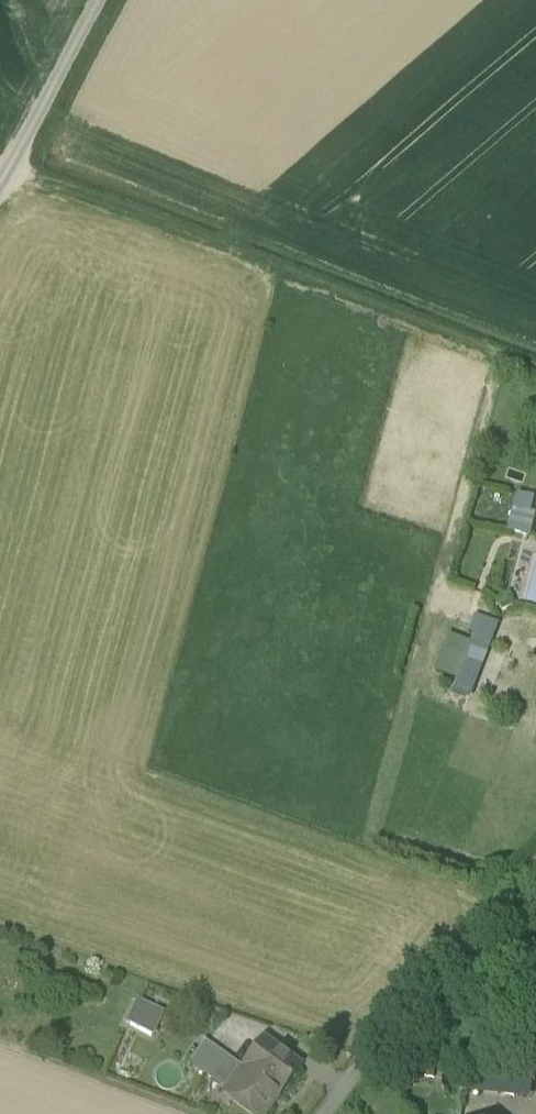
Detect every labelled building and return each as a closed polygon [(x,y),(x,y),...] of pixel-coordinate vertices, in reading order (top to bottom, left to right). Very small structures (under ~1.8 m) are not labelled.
[(511,532),(533,538),(535,525),(535,498),(520,494),(511,532)] [(479,700),(499,622),(477,616),(470,640),(449,634),(439,673),(459,678),(455,694),(479,700)] [(130,1024),(152,1036),(163,1013),(140,1001),(130,1024)] [(189,1064),(226,1090),(242,1069),(204,1042),(189,1064)] [(242,1071),(246,1074),(267,1045),(262,1042),(242,1069),(243,1070),(242,1071)] [(299,1069),(267,1045),(246,1074),(245,1075),(278,1099),(299,1069)] [(466,1091),(515,1099),(519,1076),(469,1068),(466,1091)] [(242,1069),(226,1090),(258,1113),(266,1113),(278,1099),(245,1075),(246,1074),(242,1071),(243,1070),(242,1069)] [(226,1090),(223,1095),(248,1113),(258,1113),(226,1090)]
